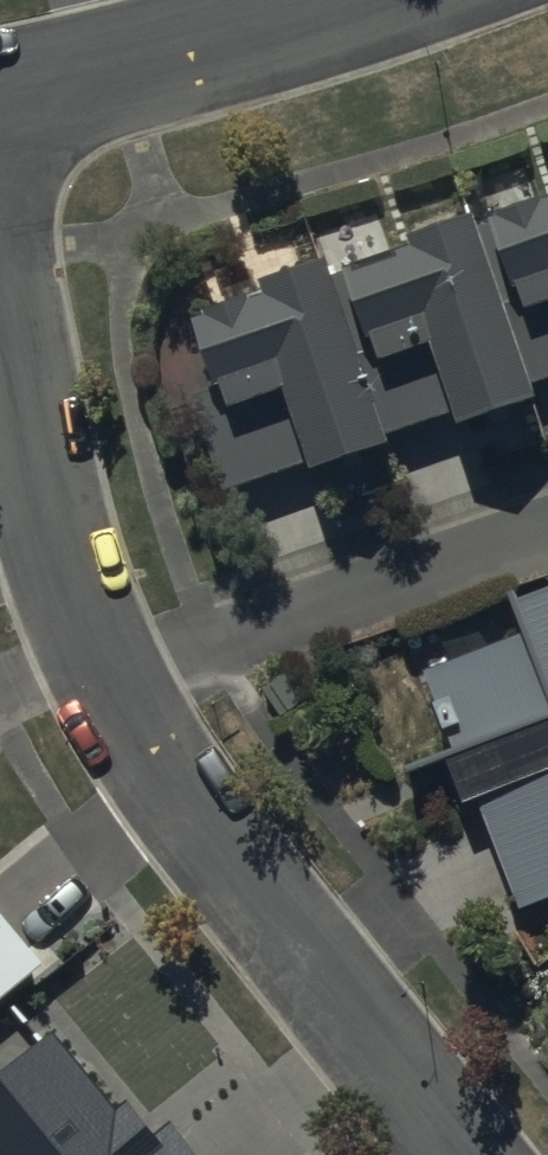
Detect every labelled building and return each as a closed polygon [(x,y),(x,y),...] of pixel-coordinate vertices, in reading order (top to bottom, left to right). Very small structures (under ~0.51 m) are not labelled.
[(263,272),(268,284),(195,314),(226,391),(192,405),(231,501),(313,467),(317,476),(458,418),(461,424),(547,389),(547,196),(472,218),(471,214),(411,232),(415,246),(330,271),(324,253),(263,272)] [(421,655),(451,730),(441,734),(463,790),(476,785),(519,894),(547,883),(547,571),(512,585),(524,616),(492,629),(485,613),(466,620),(472,635),(421,655)] [(49,948),(0,887),(0,988),(49,948)] [(170,1107),(157,1118),(128,1083),(115,1093),(49,1014),(0,1056),(0,1154),(210,1154),(170,1107)]
